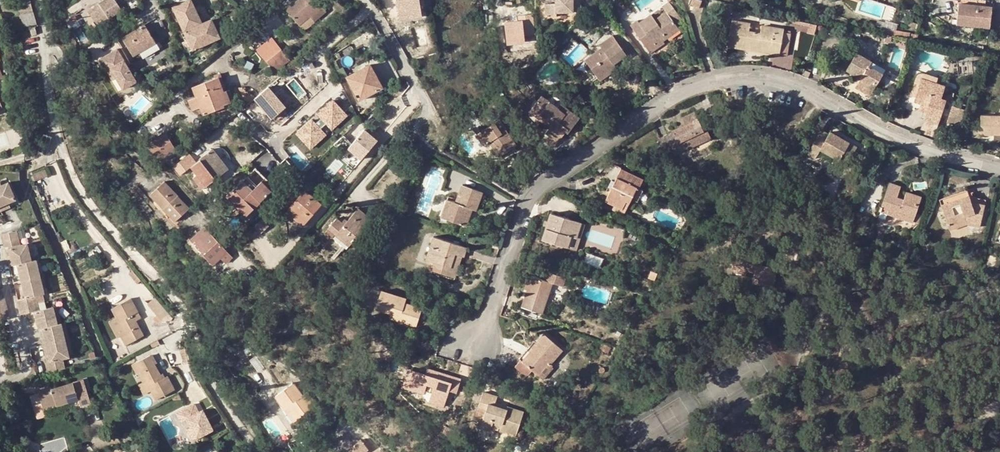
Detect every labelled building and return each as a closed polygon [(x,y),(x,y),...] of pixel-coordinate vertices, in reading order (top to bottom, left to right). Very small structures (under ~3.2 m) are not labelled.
[(24,2),(20,3),(24,25),(35,23),(31,0),(24,0),(24,2)] [(122,10),(115,0),(106,0),(92,10),(98,19),(95,21),(99,25),(116,14),(121,11),(122,10)] [(185,32),(202,24),(190,0),(188,0),(173,6),(185,32)] [(288,10),(300,25),(310,16),(314,21),(326,11),(317,0),(300,0),(288,10)] [(420,0),(397,0),(399,8),(413,6),(420,5),(420,0)] [(572,21),(582,14),(581,0),(556,0),(556,3),(546,3),(546,14),(557,14),(557,11),(572,10),(572,21)] [(672,19),(679,14),(670,1),(663,5),(667,11),(672,19)] [(959,3),(957,23),(989,27),(991,7),(985,6),(959,3)] [(413,6),(399,8),(400,14),(414,12),(413,6)] [(121,11),(116,14),(119,20),(125,17),(121,11)] [(679,28),(672,19),(667,11),(656,19),(652,14),(640,23),(638,20),(631,25),(650,52),(664,42),(663,41),(679,28)] [(226,34),(218,16),(212,19),(220,36),(226,34)] [(300,25),(304,29),(314,21),(310,16),(300,25)] [(220,36),(212,19),(202,24),(185,32),(193,49),(221,38),(220,36)] [(728,46),(747,49),(747,44),(772,48),(771,53),(779,55),(781,43),(788,44),(790,34),(784,32),(784,28),(761,25),(760,31),(750,29),(750,23),(732,20),(728,46)] [(133,56),(156,43),(147,29),(144,31),(141,27),(123,38),(133,56)] [(882,34),(886,35),(891,36),(909,39),(910,33),(910,32),(883,28),(882,34)] [(595,29),(584,38),(591,45),(601,35),(595,29)] [(599,77),(615,65),(613,62),(626,53),(618,41),(615,43),(610,36),(600,43),(603,48),(605,51),(602,52),(600,50),(587,59),(599,77)] [(573,37),(558,52),(563,58),(578,43),(573,37)] [(267,61),(281,50),(272,38),(258,50),(267,61)] [(747,44),(747,49),(771,53),(772,48),(747,44)] [(124,89),(137,82),(125,61),(118,49),(101,59),(107,71),(108,70),(112,68),(118,78),(124,89)] [(281,50),(267,61),(276,72),(290,61),(281,50)] [(847,69),(855,75),(861,78),(858,82),(873,90),(883,73),(870,65),(872,62),(857,53),(847,69)] [(956,61),(956,74),(975,73),(975,61),(956,61)] [(870,65),(883,73),(885,69),(872,62),(870,65)] [(584,73),(578,64),(572,67),(578,77),(584,73)] [(379,88),(374,78),(377,77),(370,65),(348,77),(360,99),(379,88)] [(615,65),(599,77),(601,80),(618,69),(615,65)] [(112,68),(108,70),(114,80),(118,78),(112,68)] [(922,77),(934,81),(936,75),(920,70),(917,73),(911,90),(917,92),(922,77)] [(214,75),(215,78),(218,77),(223,89),(227,88),(221,73),(214,75)] [(223,104),(228,102),(223,89),(218,77),(215,78),(192,87),(196,97),(188,100),(192,110),(200,107),(203,114),(224,106),(223,104)] [(945,85),(934,81),(922,77),(917,92),(914,100),(920,103),(918,109),(926,112),(923,120),(938,125),(947,100),(941,98),(945,85)] [(855,87),(870,96),(873,90),(858,82),(855,87)] [(285,107),(268,88),(255,99),(272,119),(285,107)] [(550,127),(545,133),(557,142),(566,131),(568,132),(580,117),(561,103),(558,107),(542,95),(538,100),(532,108),(539,113),(536,117),(550,127)] [(532,108),(538,100),(535,98),(529,105),(532,108)] [(347,115),(333,100),(318,114),(322,118),(315,124),(312,120),(297,133),(311,148),(325,135),(320,129),(327,123),(332,129),(347,115)] [(532,108),(529,111),(536,117),(539,113),(532,108)] [(685,123),(698,118),(695,111),(682,117),(685,123)] [(999,134),(999,116),(981,116),(981,129),(972,129),(972,135),(980,136),(981,133),(999,134)] [(703,129),(698,118),(685,123),(671,130),(672,132),(657,138),(666,158),(711,138),(706,127),(703,129)] [(502,132),(506,129),(499,119),(495,122),(502,132)] [(499,157),(516,145),(506,129),(502,132),(495,122),(478,134),(485,145),(490,142),(493,139),(498,146),(494,149),(499,157)] [(348,148),(362,159),(381,136),(374,130),(370,135),(364,129),(348,148)] [(811,148),(818,152),(821,148),(840,159),(841,156),(850,161),(857,147),(829,131),(828,133),(821,129),(811,148)] [(155,141),(167,134),(165,131),(154,139),(155,141)] [(543,136),(555,146),(557,142),(545,133),(543,136)] [(148,146),(152,149),(158,157),(175,146),(167,134),(155,141),(148,146)] [(493,139),(490,142),(494,149),(498,146),(493,139)] [(175,146),(158,157),(162,161),(178,151),(175,146)] [(207,185),(228,168),(216,152),(213,148),(200,158),(201,159),(192,166),(198,174),(193,178),(198,184),(203,180),(207,185)] [(818,152),(811,148),(809,153),(816,157),(818,152)] [(620,168),(614,165),(605,177),(614,181),(620,168)] [(245,206),(240,210),(246,216),(254,208),(260,201),(262,203),(277,189),(256,168),(232,192),(245,206)] [(631,198),(636,187),(639,188),(643,179),(620,168),(614,181),(605,201),(615,206),(622,209),(626,201),(629,203),(631,198)] [(0,184),(0,200),(1,203),(8,201),(17,197),(11,180),(0,184)] [(203,180),(198,184),(202,189),(207,185),(203,180)] [(188,208),(165,182),(151,194),(175,220),(188,208)] [(904,218),(913,222),(914,220),(916,213),(921,197),(906,192),(903,200),(897,197),(900,187),(889,182),(881,207),(888,209),(887,213),(904,218)] [(453,200),(446,218),(466,225),(472,208),(475,210),(482,192),(463,184),(456,202),(453,200)] [(639,188),(636,187),(631,198),(637,201),(642,190),(639,188)] [(303,227),(322,204),(305,190),(288,210),(296,216),(293,219),(303,227)] [(232,192),(227,197),(240,210),(245,206),(232,192)] [(49,193),(41,196),(47,208),(54,205),(49,193)] [(970,199),(969,194),(958,198),(960,202),(970,199)] [(972,201),(985,204),(986,198),(973,195),(972,201)] [(379,205),(388,211),(393,202),(385,197),(379,205)] [(441,216),(446,218),(453,200),(447,198),(441,216)] [(966,222),(980,226),(985,204),(972,201),(971,200),(970,199),(960,202),(958,198),(941,204),(948,225),(965,219),(966,222)] [(8,201),(1,203),(3,209),(10,207),(8,201)] [(615,206),(613,210),(624,214),(629,203),(626,201),(622,209),(615,206)] [(388,211),(379,205),(375,211),(384,216),(388,211)] [(251,221),(259,213),(254,208),(246,216),(251,221)] [(337,217),(325,231),(341,245),(344,241),(349,246),(357,236),(359,237),(373,221),(358,208),(345,223),(337,217)] [(543,239),(567,247),(571,236),(576,238),(581,222),(551,213),(543,239)] [(886,216),(902,222),(904,218),(887,213),(886,216)] [(916,213),(914,220),(919,222),(922,214),(916,213)] [(270,225),(263,218),(255,226),(261,233),(270,225)] [(965,219),(948,225),(949,229),(966,222),(965,219)] [(576,249),(585,223),(581,222),(576,238),(571,236),(567,247),(576,249)] [(192,239),(213,263),(227,251),(205,227),(192,239)] [(5,241),(20,238),(17,229),(3,233),(5,241)] [(434,236),(427,259),(434,261),(451,267),(456,253),(462,255),(463,256),(466,247),(434,236)] [(10,264),(18,262),(32,259),(28,243),(21,245),(20,238),(5,241),(10,264)] [(431,268),(455,276),(462,255),(456,253),(451,267),(434,261),(431,268)] [(735,266),(748,268),(755,270),(753,282),(773,286),(777,268),(762,265),(763,258),(737,253),(735,266)] [(37,258),(32,259),(18,262),(22,280),(41,276),(37,258)] [(138,276),(128,263),(124,266),(134,279),(138,276)] [(563,285),(566,277),(548,271),(547,273),(545,280),(541,278),(532,275),(530,283),(528,289),(522,306),(542,312),(552,282),(563,285)] [(45,292),(41,276),(22,280),(26,297),(33,296),(44,293),(45,292)] [(376,308),(391,313),(402,316),(400,323),(416,329),(422,308),(405,303),(407,299),(382,291),(376,308)] [(33,296),(35,302),(46,300),(44,293),(33,296)] [(26,297),(29,312),(36,310),(37,310),(35,302),(33,296),(26,297)] [(19,299),(22,313),(29,312),(26,297),(19,299)] [(127,345),(144,336),(135,319),(141,316),(131,298),(113,308),(118,317),(126,332),(122,334),(127,345)] [(46,300),(35,302),(37,310),(48,308),(46,300)] [(0,304),(0,308),(3,319),(10,318),(7,303),(0,304)] [(59,323),(55,306),(48,308),(37,310),(36,310),(40,327),(44,326),(59,323)] [(391,313),(389,319),(400,323),(402,316),(391,313)] [(118,336),(122,334),(126,332),(118,317),(110,321),(118,336)] [(67,339),(62,322),(59,323),(44,326),(49,343),(67,339)] [(308,334),(307,325),(296,326),(297,335),(308,334)] [(40,327),(44,344),(49,343),(44,326),(40,327)] [(529,374),(533,369),(539,375),(551,363),(563,350),(544,333),(532,347),(533,349),(522,360),(516,366),(522,371),(529,374)] [(71,356),(67,339),(49,343),(53,360),(48,361),(51,373),(66,368),(63,358),(71,356)] [(53,360),(49,343),(44,344),(48,361),(53,360)] [(175,390),(168,376),(166,377),(162,379),(160,375),(155,363),(150,355),(133,364),(137,372),(142,370),(152,391),(157,399),(175,390)] [(551,363),(539,375),(542,378),(553,365),(551,363)] [(462,379),(447,374),(445,379),(440,377),(442,372),(427,367),(425,373),(411,368),(406,384),(432,392),(430,401),(444,406),(450,389),(458,392),(462,379)] [(146,394),(152,391),(142,370),(137,372),(135,373),(146,394)] [(87,406),(92,404),(84,379),(52,389),(51,387),(39,391),(44,408),(57,404),(56,400),(61,398),(63,403),(79,398),(82,407),(87,406)] [(286,408),(289,405),(299,418),(316,405),(308,392),(302,396),(293,383),(276,395),(286,408)] [(487,407),(481,427),(491,430),(493,425),(501,428),(500,430),(517,435),(524,411),(509,406),(508,409),(495,404),(496,401),(498,396),(484,391),(479,405),(487,407)] [(289,405),(286,408),(294,421),(299,418),(289,405)] [(190,443),(210,430),(202,415),(198,418),(195,414),(190,406),(179,413),(183,421),(189,430),(184,433),(190,443)] [(183,421),(179,413),(174,416),(178,424),(183,421)] [(455,430),(447,426),(443,433),(452,437),(455,430)] [(353,451),(368,451),(369,451),(362,440),(350,448),(352,451),(353,451)]
